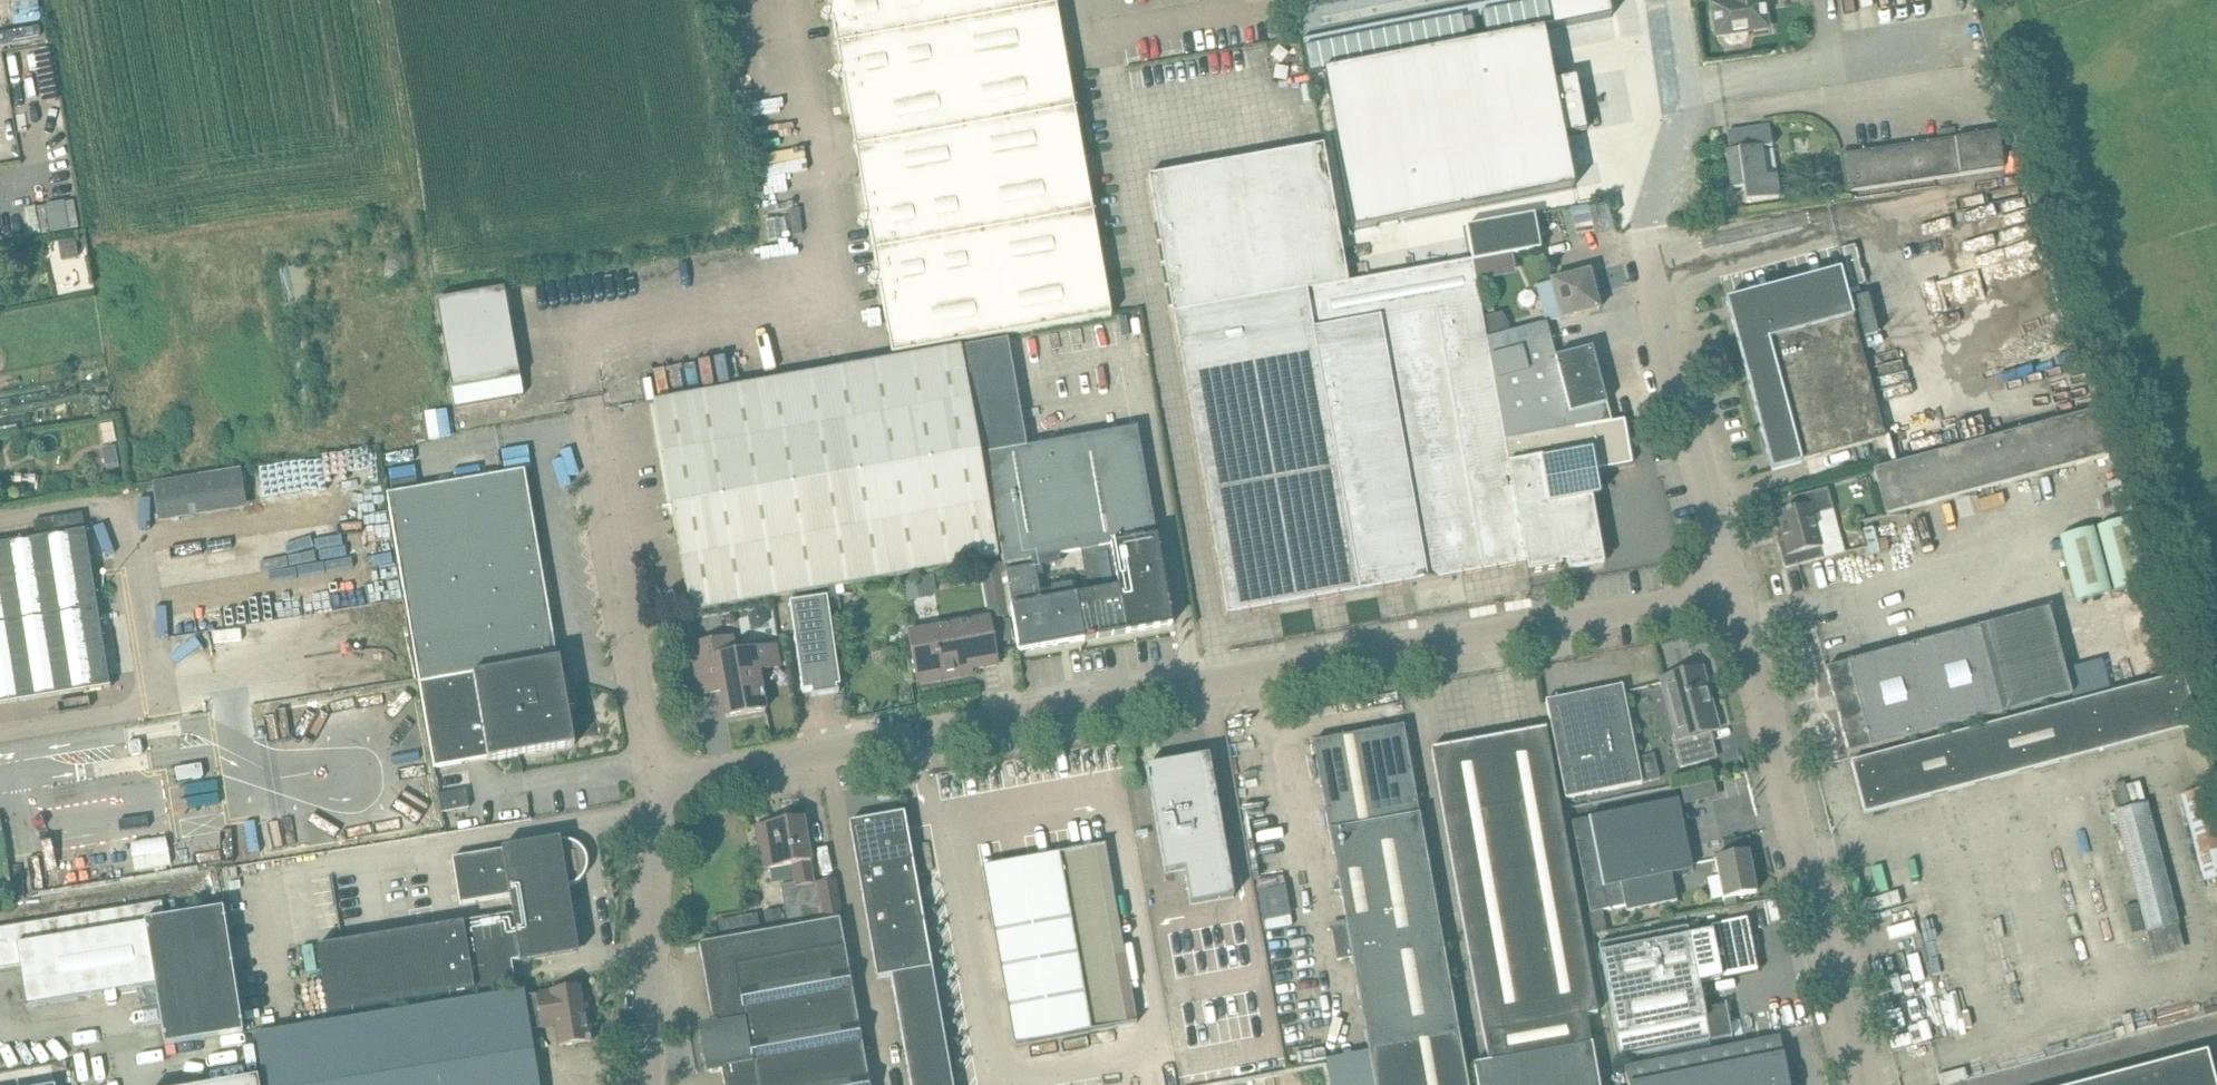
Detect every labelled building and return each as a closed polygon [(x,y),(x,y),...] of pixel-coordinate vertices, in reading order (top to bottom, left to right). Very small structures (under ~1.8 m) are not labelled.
[(892,356),(1105,318),(1111,317),(1055,0),(829,0),(892,356)] [(1479,6),(1486,41),(1543,30),(1544,31),(1553,30),(1547,0),(1510,0),(1479,6)] [(1553,30),(1611,18),(1612,17),(1609,0),(1547,0),(1553,30)] [(1712,5),(1717,36),(1725,35),(1726,39),(1728,42),(1732,44),(1743,42),(1746,40),(1747,36),(1746,31),(1767,28),(1763,0),(1729,0),(1729,3),(1712,5)] [(1460,10),(1303,40),(1309,75),(1323,72),(1323,73),(1467,45),(1465,36),(1474,34),(1471,21),(1463,23),(1460,10)] [(1467,45),(1323,73),(1354,231),(1573,188),(1574,188),(1564,136),(1586,132),(1576,78),(1553,82),(1544,31),(1543,30),(1486,41),(1467,45)] [(1730,152),(1726,153),(1730,182),(1732,191),(1743,189),(1746,204),(1779,199),(1776,176),(1765,178),(1761,149),(1772,148),(1769,127),(1727,133),(1730,152)] [(1993,128),(1837,156),(1843,193),(2000,165),(1993,128)] [(1324,146),(1150,177),(1159,224),(1155,225),(1157,241),(1162,240),(1163,246),(1158,247),(1161,263),(1165,262),(1166,268),(1162,269),(1165,285),(1169,284),(1170,290),(1166,290),(1169,306),(1173,306),(1175,313),(1228,616),(1526,563),(1504,442),(1485,339),(1482,319),(1472,263),(1471,261),(1348,283),(1324,146)] [(762,177),(786,170),(782,156),(758,162),(762,177)] [(31,205),(32,232),(77,230),(76,203),(31,205)] [(1534,215),(1466,227),(1472,261),(1471,261),(1472,263),(1541,250),(1534,215)] [(63,262),(76,260),(73,242),(60,244),(63,262)] [(1845,246),(1850,286),(1863,284),(1858,245),(1845,246)] [(1839,271),(1727,302),(1773,471),(1801,463),(1801,462),(1867,444),(1885,439),(1839,271)] [(1589,272),(1536,286),(1546,323),(1547,323),(1561,319),(1561,320),(1600,310),(1594,290),(1598,289),(1595,274),(1590,275),(1589,272)] [(438,301),(453,390),(456,407),(524,395),(521,379),(509,312),(516,311),(512,289),(505,290),(505,289),(438,301)] [(1870,296),(1858,298),(1863,336),(1875,334),(1870,296)] [(1510,332),(1485,339),(1504,442),(1576,429),(1612,423),(1607,405),(1592,349),(1556,358),(1547,323),(1546,323),(1510,332)] [(959,349),(654,402),(691,613),(996,559),(959,349)] [(2096,409),(1874,470),(1886,516),(2109,455),(2096,409)] [(1576,429),(1504,442),(1526,563),(1528,574),(1529,574),(1562,568),(1561,563),(1571,562),(1572,570),(1601,565),(1589,499),(1592,498),(1600,497),(1598,488),(1603,487),(1601,474),(1596,475),(1595,472),(1632,465),(1625,421),(1612,423),(1576,429)] [(100,427),(81,432),(91,470),(110,465),(100,427)] [(1099,638),(1126,633),(1173,625),(1136,428),(1029,447),(984,455),(1003,563),(1019,652),(1099,638)] [(118,446),(109,448),(112,464),(121,463),(118,446)] [(487,458),(464,459),(465,476),(488,475),(487,458)] [(506,470),(530,469),(529,460),(506,460),(506,470)] [(153,485),(158,516),(246,502),(241,471),(153,485)] [(385,495),(419,680),(435,768),(488,759),(489,761),(575,746),(560,660),(558,660),(525,471),(385,495)] [(1791,510),(1776,514),(1783,541),(1777,542),(1785,569),(1824,559),(1821,547),(1822,547),(1813,516),(1834,510),(1828,489),(1788,499),(1791,510)] [(111,686),(85,531),(83,514),(34,522),(36,539),(0,544),(0,704),(111,686)] [(2131,518),(2097,527),(2114,591),(2149,582),(2131,518)] [(2094,528),(2060,537),(2077,602),(2111,593),(2094,528)] [(998,562),(981,565),(982,574),(985,587),(1002,584),(1001,575),(998,562)] [(933,574),(904,579),(908,601),(930,597),(929,593),(936,592),(933,574)] [(790,609),(787,609),(791,634),(794,634),(803,693),(812,691),(813,696),(811,696),(811,697),(839,693),(839,692),(837,692),(837,687),(841,687),(827,597),(789,603),(790,609)] [(766,612),(756,608),(748,615),(750,625),(761,629),(769,622),(766,612)] [(255,628),(271,626),(275,647),(298,643),(294,617),(228,628),(230,642),(257,638),(255,628)] [(714,621),(710,631),(717,639),(728,637),(731,627),(724,620),(714,621)] [(990,621),(909,635),(918,684),(960,676),(959,669),(970,667),(971,670),(998,665),(990,621)] [(1977,629),(1826,669),(1848,754),(2000,714),(1977,629)] [(732,637),(691,644),(699,685),(720,681),(726,718),(766,711),(764,700),(765,700),(764,694),(763,695),(759,671),(779,668),(776,646),(735,653),(732,637)] [(1701,672),(1664,682),(1679,736),(1673,738),(1681,768),(1709,761),(1701,732),(1716,728),(1701,672)] [(1622,686),(1546,701),(1566,799),(1642,784),(1622,686)] [(2049,711),(1851,764),(1864,815),(2063,763),(2049,711)] [(1314,743),(1339,883),(1334,884),(1336,891),(1340,890),(1346,925),(1341,926),(1337,924),(1335,924),(1332,928),(1338,960),(1352,957),(1374,1084),(1467,1084),(1459,1041),(1404,726),(1314,743)] [(1546,729),(1431,750),(1460,909),(1481,1026),(1584,1008),(1596,1005),(1579,909),(1546,729)] [(141,741),(128,744),(128,747),(130,757),(143,755),(141,745),(141,741)] [(1209,755),(1146,767),(1165,874),(1184,870),(1191,905),(1234,898),(1209,755)] [(200,765),(175,769),(177,782),(203,778),(200,765)] [(2108,784),(2112,809),(2148,803),(2144,778),(2108,784)] [(2183,794),(2206,880),(2216,877),(2216,809),(2211,787),(2183,794)] [(470,808),(466,790),(439,795),(443,812),(470,808)] [(1678,800),(1572,822),(1590,909),(1590,913),(1625,906),(1626,912),(1677,902),(1672,875),(1693,870),(1678,800)] [(2145,805),(2115,813),(2147,935),(2177,927),(2145,805)] [(904,814),(850,823),(877,979),(891,976),(934,969),(904,814)] [(804,818),(755,826),(763,870),(793,865),(796,883),(782,886),(790,929),(826,923),(826,921),(842,918),(835,880),(814,883),(810,862),(811,862),(804,818)] [(579,953),(568,887),(572,886),(576,885),(579,882),(582,879),(585,876),(586,873),(588,869),(588,865),(588,861),(587,857),(585,853),(583,850),(580,847),(577,844),(573,842),(569,841),(565,841),(561,841),(561,839),(502,848),(502,851),(453,859),(460,905),(510,897),(513,915),(463,923),(317,947),(328,1015),(514,985),(515,989),(516,989),(512,962),(520,961),(521,963),(579,953)] [(1745,853),(1715,858),(1723,900),(1724,900),(1725,907),(1737,905),(1736,898),(1756,894),(1750,866),(1748,852),(1745,853)] [(1059,854),(983,868),(1014,1045),(1091,1032),(1059,854)] [(1265,920),(1291,916),(1286,885),(1259,890),(1265,920)] [(166,1046),(243,1033),(223,910),(165,919),(162,902),(0,928),(0,969),(21,965),(27,1006),(156,985),(166,1046)] [(780,914),(767,916),(769,929),(782,927),(780,914)] [(1688,927),(1598,945),(1621,1059),(1710,1041),(1704,1008),(1699,983),(1699,981),(1720,976),(1720,979),(1722,979),(1721,976),(1757,969),(1758,972),(1759,972),(1748,916),(1747,917),(1747,920),(1711,927),(1711,924),(1709,924),(1710,927),(1689,931),(1688,929),(1688,927)] [(741,918),(719,922),(722,938),(744,934),(741,918)] [(700,945),(714,1026),(702,1028),(710,1072),(722,1070),(724,1084),(870,1084),(840,920),(826,923),(790,929),(700,945)] [(934,969),(891,976),(910,1084),(956,1084),(934,969)] [(580,988),(524,997),(523,992),(258,1033),(266,1084),(538,1084),(530,1035),(544,1032),(544,1028),(556,1026),(560,1046),(593,1041),(587,1005),(582,1006),(580,988)] [(90,997),(66,1001),(68,1011),(92,1008),(90,997)] [(1584,1008),(1481,1026),(1488,1063),(1472,1066),(1476,1084),(1598,1084),(1584,1008)] [(1625,1067),(1628,1084),(1789,1084),(1780,1037),(1625,1067)] [(2207,1052),(2084,1084),(2215,1084),(2207,1052)]
